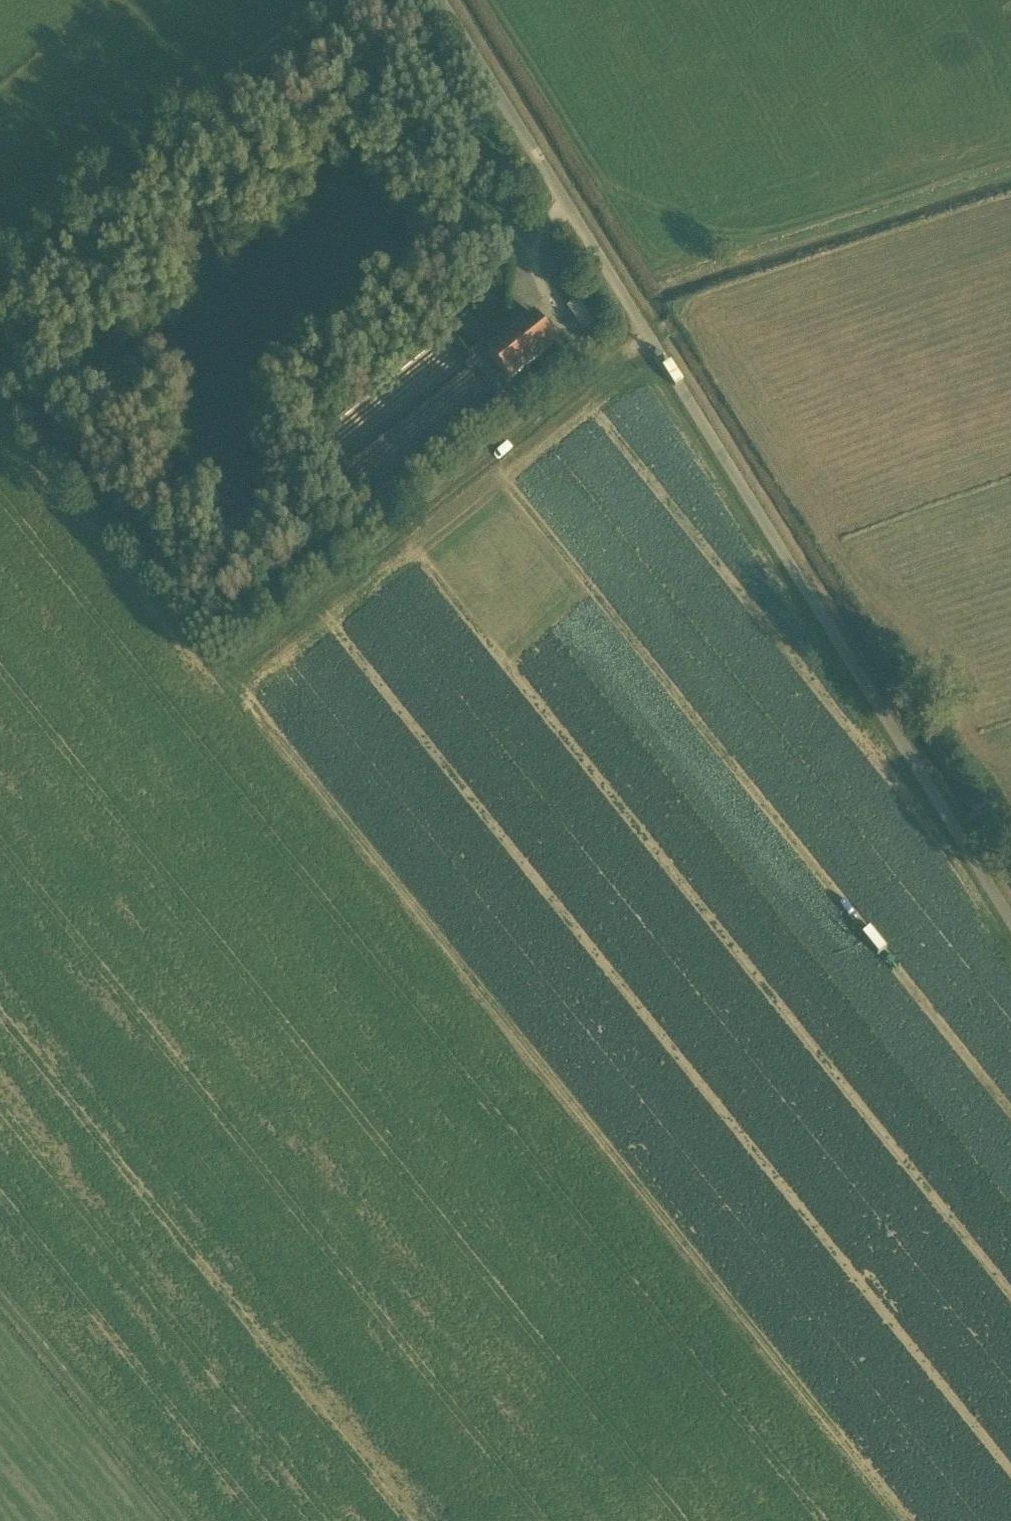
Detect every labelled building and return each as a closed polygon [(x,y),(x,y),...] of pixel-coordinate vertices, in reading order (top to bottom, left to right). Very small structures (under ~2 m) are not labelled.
[(564,294),(569,302),(571,300),(576,298),(571,289),(564,294)] [(594,326),(577,303),(567,310),(585,333),(594,326)] [(489,356),(508,380),(555,343),(535,318),(489,356)]
